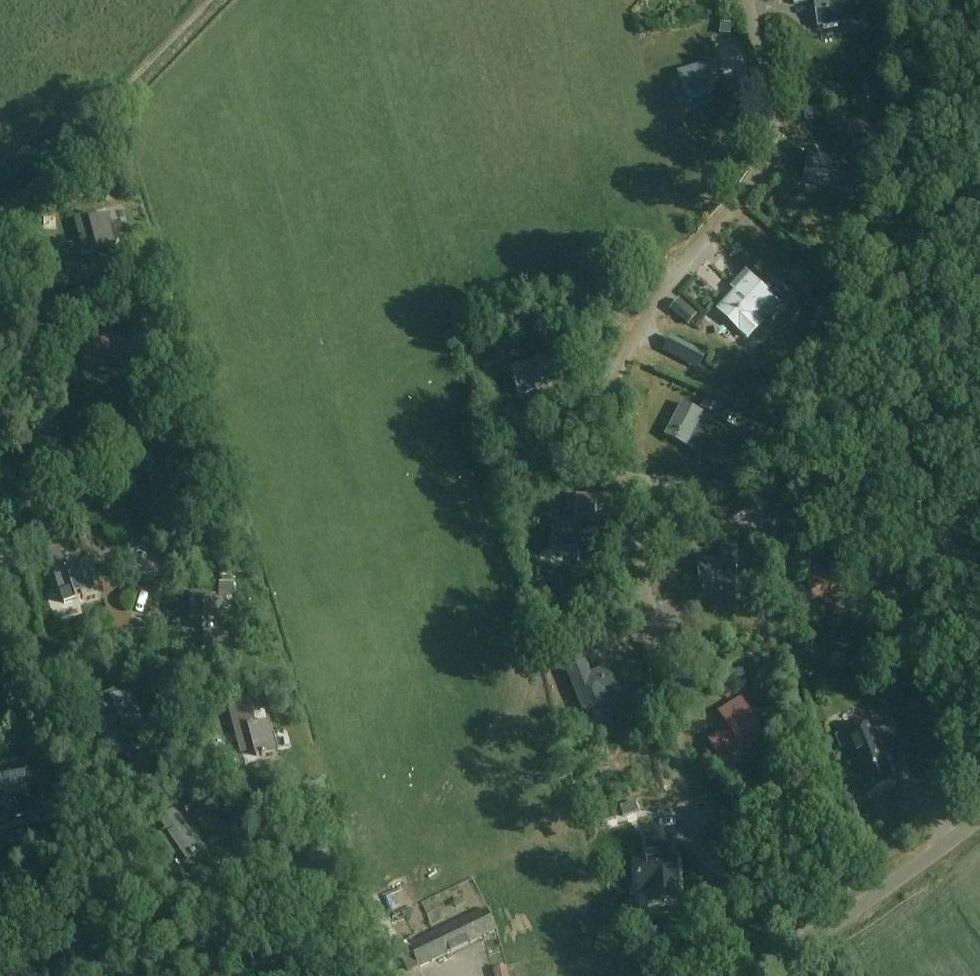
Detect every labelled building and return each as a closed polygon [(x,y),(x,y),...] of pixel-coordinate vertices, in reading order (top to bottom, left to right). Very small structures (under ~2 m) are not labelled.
[(846,6),(863,3),(862,0),(813,0),(817,27),(848,22),(846,6)] [(711,65),(680,74),(687,100),(718,91),(711,65)] [(866,141),(853,138),(851,147),(863,150),(866,141)] [(804,183),(851,195),(858,162),(811,151),(804,183)] [(116,245),(116,243),(125,241),(120,223),(111,225),(108,215),(95,218),(94,213),(75,218),(82,242),(94,239),(97,250),(116,245)] [(788,277),(809,296),(821,282),(800,263),(788,277)] [(718,311),(749,341),(780,309),(748,279),(718,311)] [(811,297),(806,304),(816,312),(824,317),(829,310),(822,305),(811,297)] [(815,323),(807,333),(817,340),(819,341),(826,331),(825,331),(815,323)] [(82,366),(95,369),(111,374),(115,362),(122,364),(133,367),(138,348),(108,340),(91,335),(82,366)] [(554,354),(511,369),(519,394),(563,380),(554,354)] [(792,391),(783,408),(792,413),(801,396),(792,391)] [(707,398),(701,409),(717,418),(723,407),(707,398)] [(703,414),(683,403),(666,436),(687,446),(703,414)] [(578,550),(578,564),(593,564),(594,530),(590,530),(590,522),(594,522),(595,496),(576,495),(575,521),(553,521),(552,549),(578,550)] [(697,558),(698,585),(735,583),(734,543),(720,543),(720,557),(697,558)] [(51,566),(64,563),(60,549),(47,552),(51,566)] [(559,552),(558,570),(575,571),(575,552),(559,552)] [(73,571),(72,566),(54,571),(61,595),(74,592),(77,602),(95,596),(86,567),(73,571)] [(809,583),(811,600),(847,594),(845,578),(809,583)] [(534,589),(547,588),(547,580),(534,580),(534,589)] [(233,583),(218,582),(218,596),(233,597),(233,583)] [(205,619),(205,630),(204,644),(228,644),(229,631),(224,631),(225,600),(212,600),(212,594),(192,594),(192,619),(205,619)] [(556,644),(560,654),(573,648),(569,639),(556,644)] [(611,699),(608,692),(616,689),(607,668),(592,674),(586,661),(567,669),(583,710),(611,699)] [(141,723),(129,693),(117,698),(115,693),(97,700),(106,724),(118,719),(122,730),(141,723)] [(729,730),(709,742),(721,762),(722,763),(764,737),(740,698),(717,712),(729,730)] [(254,728),(253,722),(247,703),(229,708),(234,727),(240,752),(253,748),(256,759),(274,754),(267,724),(254,728)] [(593,733),(589,724),(578,728),(582,737),(593,733)] [(896,782),(882,748),(873,725),(847,735),(846,733),(836,737),(841,749),(851,745),(861,770),(856,772),(865,795),(896,782)] [(5,749),(7,759),(23,756),(21,746),(5,749)] [(26,823),(23,792),(0,794),(0,825),(26,823)] [(187,813),(199,805),(194,798),(182,805),(187,813)] [(619,805),(623,817),(638,812),(634,800),(619,805)] [(603,823),(603,822),(600,815),(600,814),(589,818),(592,826),(603,823)] [(201,852),(184,826),(178,846),(170,830),(154,841),(169,862),(180,854),(186,863),(201,852)] [(647,852),(660,851),(659,835),(646,836),(647,852)] [(636,861),(638,890),(649,889),(649,903),(679,902),(677,859),(672,859),(636,861)] [(400,951),(410,973),(498,931),(488,909),(400,951)] [(506,966),(492,970),(494,975),(508,975),(506,966)]
